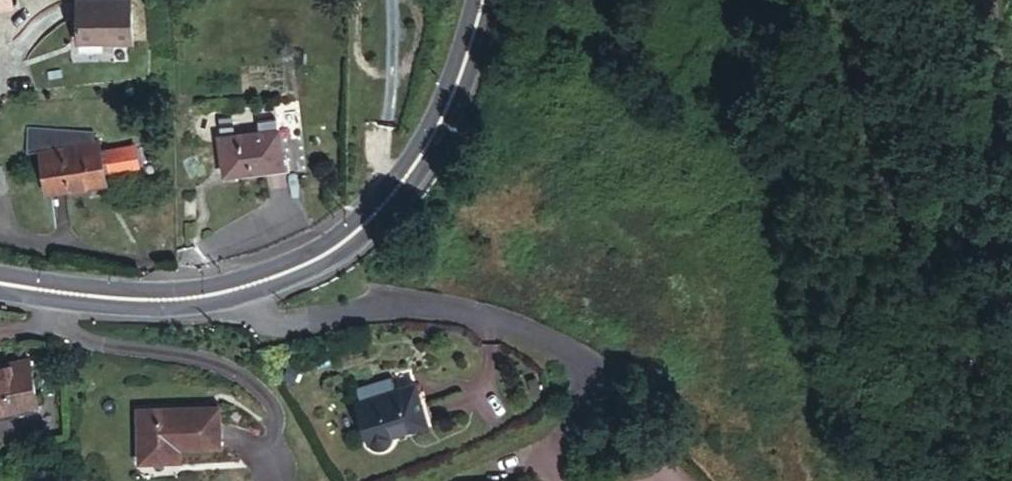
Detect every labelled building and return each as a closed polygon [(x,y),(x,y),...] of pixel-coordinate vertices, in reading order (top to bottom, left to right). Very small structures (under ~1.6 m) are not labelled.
[(71,6),(75,46),(112,43),(113,45),(133,42),(129,0),(71,6)] [(222,138),(226,176),(284,167),(278,120),(259,122),(260,134),(222,138)] [(39,153),(48,195),(103,184),(96,141),(89,142),(86,128),(67,132),(69,147),(39,153)] [(299,352),(293,368),(302,371),(308,355),(299,352)] [(40,410),(31,367),(0,373),(0,418),(40,410)] [(361,403),(373,441),(380,439),(384,440),(387,441),(390,440),(393,438),(395,436),(397,434),(398,430),(432,418),(420,382),(398,389),(394,377),(362,389),(365,401),(361,403)] [(134,380),(134,429),(171,430),(171,417),(212,417),(212,381),(134,380)]
